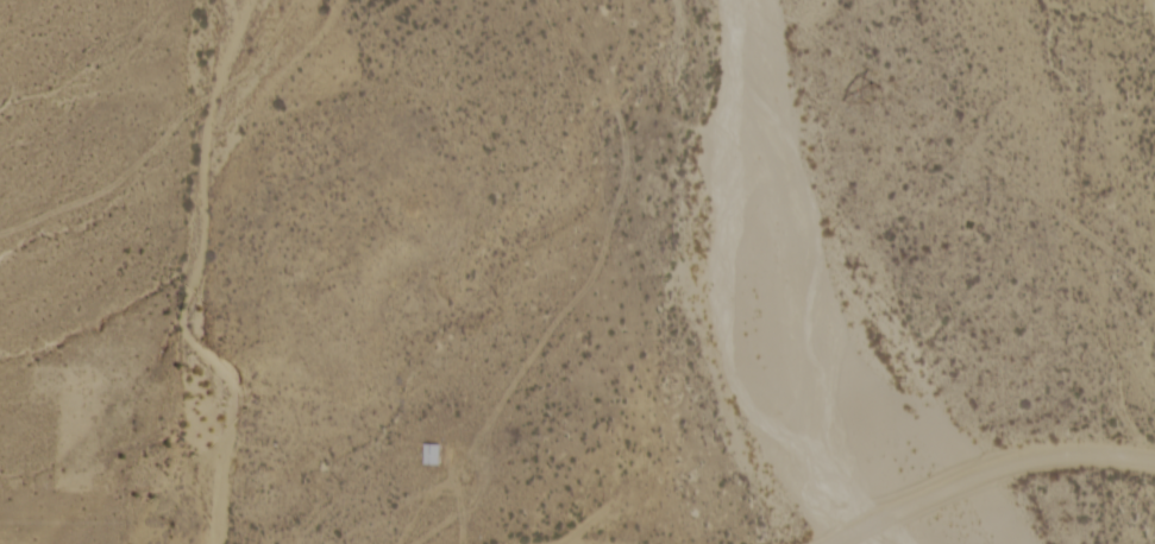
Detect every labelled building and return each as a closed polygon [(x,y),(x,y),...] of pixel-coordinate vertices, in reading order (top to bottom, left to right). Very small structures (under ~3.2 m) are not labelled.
[(422,467),(438,467),(438,446),(422,446),(422,467)]
